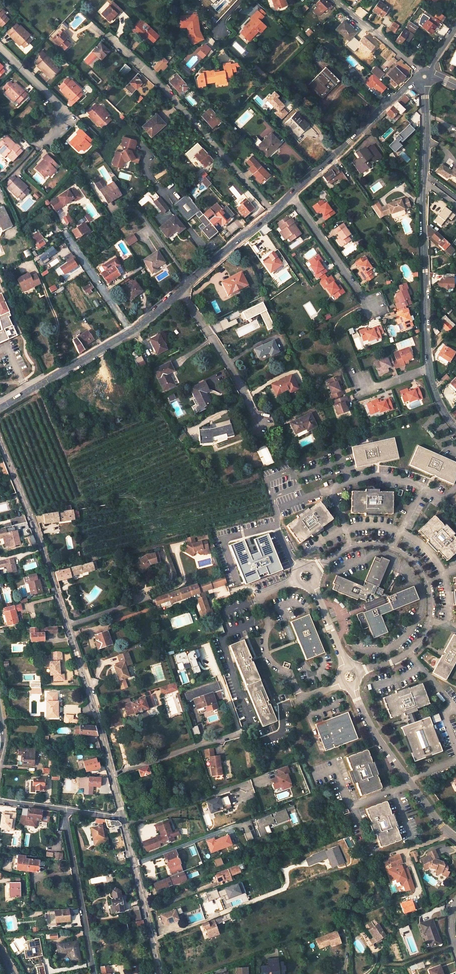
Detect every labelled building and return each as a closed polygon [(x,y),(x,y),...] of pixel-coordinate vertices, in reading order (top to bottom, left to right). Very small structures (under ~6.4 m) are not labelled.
[(276,8),(285,5),(283,0),(273,0),(276,8)] [(325,0),(319,0),(315,4),(317,6),(313,10),(318,15),(325,9),(329,4),(325,0)] [(389,7),(382,3),(384,1),(384,0),(379,0),(373,9),(382,16),(389,7)] [(112,1),(101,13),(108,20),(110,18),(112,16),(114,18),(121,10),(112,1)] [(252,19),(246,25),(247,26),(245,28),(241,32),(245,36),(246,35),(249,38),(252,35),(253,36),(259,30),(260,32),(266,26),(260,20),(259,19),(263,15),(258,10),(251,18),(252,19)] [(440,21),(443,16),(443,15),(438,12),(434,17),(440,21)] [(419,24),(420,26),(425,18),(430,22),(432,19),(426,16),(423,13),(420,18),(420,21),(419,24)] [(199,30),(199,24),(197,24),(197,21),(198,20),(197,14),(180,16),(180,25),(186,24),(187,25),(187,26),(187,27),(188,33),(191,38),(192,38),(194,43),(203,38),(199,30)] [(431,33),(440,21),(434,17),(433,16),(432,19),(430,22),(425,18),(420,26),(422,27),(431,33)] [(142,20),(134,28),(141,35),(148,26),(142,20)] [(344,21),(337,29),(355,45),(362,36),(357,32),(356,33),(352,29),(353,28),(344,21)] [(398,25),(393,21),(388,27),(394,31),(398,25)] [(408,40),(412,35),(413,34),(409,31),(412,27),(409,25),(408,24),(395,41),(399,44),(402,40),(403,41),(405,38),(408,40)] [(28,40),(25,37),(27,35),(20,28),(19,30),(16,27),(8,35),(11,38),(10,39),(13,43),(14,41),(21,47),(24,50),(31,43),(28,40)] [(430,35),(431,33),(422,27),(421,29),(430,35)] [(62,31),(56,37),(54,36),(52,38),(53,40),(58,45),(58,44),(63,49),(69,44),(64,39),(67,36),(62,31)] [(100,43),(91,52),(95,55),(96,54),(100,58),(108,50),(100,43)] [(203,59),(212,50),(206,44),(196,53),(203,59)] [(41,64),(47,70),(50,73),(57,66),(55,63),(52,60),(54,58),(47,51),(45,52),(41,48),(38,51),(40,53),(35,58),(37,60),(36,62),(40,65),(41,64)] [(205,83),(216,81),(217,84),(227,82),(226,77),(225,73),(231,71),(229,62),(222,63),(223,70),(214,72),(214,69),(203,72),(205,83)] [(125,64),(119,70),(124,75),(130,68),(125,64)] [(375,66),(370,71),(378,78),(383,73),(375,66)] [(325,67),(307,85),(310,87),(321,97),(328,90),(323,85),(328,81),(333,85),(334,86),(339,81),(325,67)] [(395,67),(387,74),(391,78),(388,80),(394,86),(397,84),(404,76),(395,67)] [(137,73),(124,87),(131,93),(139,84),(141,86),(143,84),(137,78),(140,75),(137,73)] [(169,81),(178,91),(181,89),(182,90),(187,86),(177,74),(169,81)] [(372,85),(380,93),(386,88),(372,75),(365,83),(369,87),(372,85)] [(66,79),(58,87),(61,90),(60,91),(63,94),(64,93),(70,99),(73,101),(81,94),(78,91),(75,89),(77,87),(71,80),(69,81),(66,79)] [(4,92),(10,98),(12,96),(15,99),(18,103),(27,94),(23,90),(21,92),(18,88),(20,87),(14,82),(12,84),(9,81),(4,87),(6,90),(4,92)] [(328,90),(333,85),(328,81),(323,85),(328,90)] [(284,107),(286,105),(278,97),(280,95),(275,91),(266,100),(277,110),(275,112),(282,119),(289,112),(284,107)] [(405,95),(386,114),(392,119),(398,113),(400,115),(404,111),(401,107),(402,107),(404,105),(403,105),(405,103),(406,103),(409,100),(405,95)] [(108,113),(101,107),(98,109),(96,106),(93,104),(86,111),(89,114),(95,120),(94,121),(97,124),(99,123),(101,125),(109,117),(106,115),(108,113)] [(201,116),(211,127),(214,124),(220,119),(210,108),(201,116)] [(290,125),(299,133),(308,124),(296,112),(285,122),(289,126),(290,125)] [(156,114),(142,126),(151,136),(164,124),(156,114)] [(381,119),(373,129),(377,135),(388,125),(381,119)] [(396,130),(399,134),(394,139),(395,140),(397,143),(399,141),(402,143),(414,131),(411,127),(412,126),(407,120),(396,130)] [(79,135),(74,141),(72,139),(69,142),(78,151),(81,148),(82,149),(88,143),(91,139),(80,129),(76,133),(77,134),(79,135)] [(262,141),(257,137),(255,140),(256,144),(256,145),(266,155),(280,142),(271,133),(262,141)] [(6,155),(10,158),(19,149),(20,148),(16,143),(15,144),(13,146),(8,140),(9,139),(6,135),(0,141),(0,147),(0,148),(0,149),(6,155)] [(123,136),(121,142),(120,144),(123,150),(119,151),(114,150),(110,162),(111,164),(116,166),(118,162),(121,163),(122,163),(124,160),(128,158),(129,160),(134,157),(138,159),(139,155),(132,153),(130,153),(130,151),(133,150),(135,141),(135,139),(123,136)] [(397,143),(395,140),(388,147),(394,153),(401,147),(397,143)] [(205,145),(198,152),(207,164),(215,156),(210,151),(205,145)] [(371,147),(379,159),(381,157),(373,146),(371,147)] [(360,174),(369,167),(366,162),(370,159),(373,163),(379,159),(371,147),(366,151),(364,149),(357,154),(360,159),(353,163),(360,174)] [(19,149),(10,158),(12,161),(22,151),(19,149)] [(45,161),(40,166),(39,165),(38,166),(35,169),(44,177),(47,174),(48,175),(54,169),(54,168),(58,165),(47,154),(43,158),(44,159),(45,161)] [(269,174),(256,161),(252,156),(247,161),(251,166),(249,168),(254,173),(253,174),(256,177),(260,181),(263,177),(265,179),(269,174)] [(339,173),(344,168),(339,161),(336,163),(334,166),(339,173)] [(453,169),(451,172),(441,165),(436,172),(446,179),(449,175),(455,180),(455,171),(453,169)] [(339,173),(334,166),(329,170),(331,172),(323,177),(326,181),(327,181),(328,183),(335,178),(338,179),(342,176),(339,173)] [(204,172),(198,178),(198,179),(200,181),(206,175),(204,172)] [(9,191),(16,198),(18,196),(20,199),(28,191),(26,189),(27,188),(23,184),(22,185),(19,182),(15,179),(15,178),(12,175),(4,183),(8,186),(11,189),(9,191)] [(15,179),(19,182),(22,185),(23,184),(16,177),(15,178),(15,179)] [(102,178),(96,182),(99,188),(105,184),(102,178)] [(211,184),(207,180),(205,178),(201,181),(203,184),(207,188),(211,184)] [(106,201),(114,196),(116,198),(120,195),(113,183),(100,191),(106,201)] [(49,203),(55,211),(69,202),(68,201),(70,200),(71,201),(73,199),(74,202),(80,198),(75,190),(72,192),(70,189),(49,203)] [(209,239),(218,232),(216,230),(203,215),(196,206),(186,194),(173,204),(187,221),(195,214),(202,223),(198,226),(209,239)] [(162,213),(168,208),(159,197),(153,202),(162,213)] [(376,199),(369,204),(379,218),(383,216),(381,208),(381,207),(376,199)] [(388,206),(381,208),(383,216),(390,213),(391,214),(403,210),(403,209),(408,207),(410,207),(408,199),(405,200),(400,201),(387,205),(388,206)] [(241,205),(237,209),(244,217),(254,209),(246,201),(245,200),(241,203),(240,204),(241,205)] [(329,213),(324,206),(325,205),(322,201),(313,208),(315,212),(316,211),(318,214),(320,216),(319,217),(317,218),(321,224),(330,217),(328,214),(329,213)] [(358,205),(350,211),(355,217),(363,211),(358,205)] [(224,224),(231,218),(233,217),(235,215),(226,206),(224,208),(222,206),(216,210),(213,213),(209,210),(203,215),(216,230),(224,224)] [(444,207),(434,220),(441,226),(447,217),(451,220),(455,215),(444,207)] [(2,231),(11,227),(2,208),(0,209),(0,227),(2,231)] [(403,210),(391,214),(392,218),(393,219),(404,215),(405,214),(403,210)] [(63,218),(66,225),(73,221),(70,214),(63,218)] [(183,227),(174,216),(159,227),(167,237),(175,229),(178,232),(183,227)] [(282,232),(287,239),(289,239),(291,242),(302,235),(299,231),(297,232),(292,226),(294,224),(295,223),(292,220),(290,221),(288,218),(277,225),(282,232)] [(72,231),(77,239),(87,232),(89,231),(87,227),(84,224),(75,230),(74,229),(72,230),(73,231),(72,231)] [(335,237),(339,243),(339,244),(342,247),(351,240),(348,237),(348,238),(345,235),(344,233),(346,232),(347,231),(343,225),(334,232),(337,236),(335,237)] [(427,225),(428,237),(431,237),(439,244),(438,245),(443,250),(449,255),(453,251),(448,246),(449,245),(427,225)] [(43,240),(38,233),(32,237),(33,238),(32,240),(38,249),(46,244),(45,243),(48,241),(46,238),(43,240)] [(133,235),(124,240),(128,246),(136,240),(133,235)] [(428,237),(436,246),(437,246),(438,245),(439,244),(431,237),(428,237)] [(47,252),(43,255),(42,253),(33,259),(34,262),(39,258),(42,262),(54,254),(52,250),(51,249),(47,252)] [(156,267),(165,262),(157,251),(143,260),(152,273),(157,270),(156,267)] [(282,265),(273,253),(268,257),(269,257),(262,262),(270,273),(282,265)] [(79,264),(74,256),(66,261),(68,263),(60,269),(64,274),(77,266),(76,266),(79,264)] [(320,266),(319,264),(320,263),(322,262),(318,257),(309,263),(312,267),(310,268),(315,275),(314,275),(317,279),(320,277),(321,280),(325,277),(324,274),(326,272),(324,269),(323,270),(320,266)] [(361,270),(362,272),(361,273),(359,274),(363,280),(365,279),(367,282),(373,278),(371,275),(372,274),(370,270),(371,269),(366,262),(367,261),(364,257),(355,264),(358,268),(359,267),(361,270)] [(139,265),(132,270),(133,273),(141,269),(139,265)] [(114,267),(101,274),(107,283),(119,275),(114,267)] [(241,273),(222,282),(228,294),(247,285),(241,273)] [(28,274),(17,279),(21,289),(32,284),(33,287),(39,284),(35,275),(30,277),(28,274)] [(326,288),(331,296),(333,295),(336,299),(344,293),(339,286),(338,287),(337,288),(335,286),(333,283),(334,282),(331,277),(327,279),(325,277),(321,280),(323,282),(321,284),(325,289),(326,288)] [(445,278),(444,281),(440,280),(437,283),(440,287),(443,287),(446,290),(449,288),(449,287),(453,288),(453,279),(445,278)] [(89,282),(83,287),(88,295),(92,293),(90,290),(93,288),(89,282)] [(135,282),(123,290),(126,294),(124,295),(128,301),(142,292),(135,282)] [(404,308),(412,305),(408,296),(407,291),(409,290),(407,284),(400,287),(402,293),(396,295),(397,299),(398,300),(400,304),(397,305),(396,305),(398,310),(399,310),(404,308)] [(16,336),(7,316),(10,315),(0,293),(0,343),(16,336)] [(274,327),(262,302),(241,312),(245,321),(260,314),(268,330),(274,327)] [(401,332),(412,328),(410,323),(412,322),(409,314),(408,309),(405,311),(400,312),(397,314),(399,318),(400,317),(401,321),(402,323),(400,324),(399,325),(401,332)] [(441,324),(449,331),(455,325),(447,317),(441,324)] [(228,323),(226,318),(219,322),(223,330),(237,323),(235,319),(228,323)] [(368,342),(376,339),(377,340),(381,338),(377,327),(373,329),(373,330),(370,332),(368,333),(367,331),(366,330),(360,332),(364,342),(368,340),(368,342)] [(84,347),(93,340),(87,332),(72,342),(78,354),(86,350),(84,347)] [(159,336),(150,341),(157,355),(166,351),(159,336)] [(274,341),(255,350),(259,357),(270,352),(271,355),(279,352),(274,341)] [(394,354),(397,362),(399,368),(405,366),(404,365),(403,362),(407,360),(408,361),(412,359),(408,349),(394,354)] [(449,361),(452,363),(453,364),(455,358),(455,353),(455,352),(450,349),(447,353),(442,350),(439,355),(448,361),(449,361)] [(131,354),(134,359),(139,371),(146,367),(143,361),(142,362),(139,357),(137,358),(134,352),(131,354)] [(437,358),(446,364),(448,361),(439,355),(437,358)] [(379,376),(387,373),(386,370),(388,369),(391,368),(391,369),(395,368),(393,363),(392,358),(380,363),(381,365),(376,367),(379,376)] [(169,362),(154,371),(165,390),(175,385),(169,373),(174,370),(169,362)] [(292,375),(272,385),(277,395),(289,389),(291,392),(298,389),(292,375)] [(446,375),(441,379),(445,383),(450,379),(446,375)] [(328,385),(332,394),(330,395),(332,399),(335,398),(340,396),(343,395),(341,391),(340,391),(339,388),(338,386),(339,385),(341,384),(339,378),(329,381),(330,384),(328,385)] [(192,388),(196,398),(200,408),(204,406),(210,404),(205,394),(209,393),(205,383),(192,388)] [(409,402),(417,399),(417,400),(421,399),(417,388),(413,389),(414,391),(410,392),(408,393),(407,391),(406,390),(400,392),(404,402),(408,401),(409,402)] [(346,408),(344,403),(347,402),(348,402),(346,396),(341,398),(336,400),(332,401),(338,415),(348,412),(346,407),(346,408)] [(192,400),(198,412),(205,409),(204,406),(200,408),(196,398),(192,400)] [(379,413),(388,410),(388,411),(392,409),(388,399),(384,400),(385,401),(381,403),(379,403),(378,402),(377,400),(371,402),(375,413),(379,411),(379,413)] [(311,414),(291,424),(296,433),(307,428),(308,430),(317,426),(311,414)] [(199,443),(212,442),(211,437),(214,437),(225,434),(225,437),(232,435),(230,425),(210,430),(198,431),(199,443)] [(352,448),(356,468),(375,463),(379,463),(398,458),(395,439),(352,448)] [(409,467),(431,475),(433,476),(451,483),(455,475),(455,464),(418,448),(409,467)] [(373,516),(378,516),(378,513),(391,513),(392,492),(378,492),(378,490),(364,490),(364,492),(350,492),(350,514),(364,513),(364,516),(371,516),(373,516)] [(318,533),(322,530),(321,529),(332,520),(329,516),(319,503),(318,504),(308,511),(307,509),(296,517),(297,519),(292,523),(286,527),(292,535),(299,545),(310,536),(312,538),(315,536),(318,533)] [(38,525),(74,520),(73,511),(71,511),(67,512),(35,517),(38,525)] [(444,525),(443,526),(434,516),(418,531),(427,541),(425,543),(435,552),(436,551),(446,561),(455,551),(455,540),(452,536),(454,534),(444,525)] [(16,532),(15,532),(14,528),(5,530),(5,532),(3,533),(3,530),(0,531),(0,536),(1,536),(1,538),(4,537),(7,547),(19,544),(16,532)] [(243,540),(229,546),(245,585),(258,580),(256,577),(266,573),(268,577),(282,571),(267,534),(253,540),(258,552),(250,556),(243,540)] [(35,544),(32,536),(28,537),(30,540),(28,540),(31,548),(36,546),(35,544)] [(193,536),(186,538),(188,543),(184,550),(192,555),(194,552),(194,550),(197,550),(198,552),(200,554),(204,553),(203,552),(209,551),(206,541),(201,543),(201,541),(195,543),(193,536)] [(146,555),(135,565),(142,571),(150,564),(160,561),(158,552),(146,555)] [(377,587),(388,561),(380,557),(379,559),(375,556),(373,559),(364,581),(366,582),(365,585),(364,585),(363,585),(362,586),(336,575),(333,583),(335,584),(332,589),(354,598),(355,596),(362,599),(364,593),(367,592),(368,592),(372,585),(377,587)] [(0,562),(0,568),(6,566),(8,574),(16,572),(14,564),(9,565),(8,560),(0,562)] [(57,582),(71,578),(71,577),(82,574),(81,573),(93,570),(91,563),(80,566),(54,573),(57,582)] [(35,575),(26,577),(31,595),(41,592),(37,579),(36,579),(35,575)] [(214,577),(208,579),(212,588),(217,586),(214,577)] [(171,603),(203,591),(212,588),(208,579),(155,599),(151,600),(153,605),(157,604),(163,602),(164,606),(166,607),(169,605),(170,604),(170,603),(171,603)] [(353,613),(359,628),(365,626),(369,637),(384,631),(377,614),(389,609),(415,598),(410,585),(382,596),(384,593),(379,591),(380,588),(377,587),(372,585),(368,592),(367,592),(364,593),(362,599),(363,602),(359,603),(362,609),(353,613)] [(201,608),(201,609),(199,610),(201,616),(212,612),(210,606),(209,607),(208,604),(208,603),(207,599),(205,598),(205,596),(206,596),(204,591),(203,591),(192,595),(194,601),(196,600),(195,602),(197,608),(199,609),(201,608)] [(4,613),(8,626),(18,623),(15,611),(22,610),(20,603),(13,605),(3,607),(4,613)] [(70,611),(72,617),(78,615),(76,609),(70,611)] [(308,660),(326,652),(319,634),(318,635),(317,632),(318,632),(311,614),(293,622),(300,641),(308,660)] [(34,628),(30,628),(30,630),(31,642),(44,641),(43,630),(48,630),(47,627),(34,628)] [(284,632),(286,638),(293,636),(290,630),(284,632)] [(95,636),(97,642),(95,643),(97,649),(112,644),(107,631),(95,636)] [(454,634),(444,651),(445,652),(443,655),(442,655),(433,672),(446,680),(455,661),(455,635),(454,634)] [(246,686),(260,681),(252,662),(251,662),(250,661),(250,659),(251,659),(243,640),(229,646),(246,686)] [(197,650),(175,657),(180,671),(191,667),(194,675),(202,673),(198,663),(197,660),(200,659),(197,650)] [(53,681),(63,680),(63,674),(59,674),(59,665),(61,665),(61,652),(51,653),(51,659),(45,660),(45,666),(49,666),(50,675),(53,675),(53,681)] [(131,664),(127,652),(117,656),(120,663),(120,664),(116,666),(115,665),(113,666),(118,681),(129,677),(125,666),(131,664)] [(267,699),(260,681),(246,686),(262,727),(276,721),(269,703),(267,703),(266,700),(267,699)] [(207,709),(216,705),(214,700),(221,698),(218,690),(220,689),(217,682),(209,685),(185,694),(188,702),(195,699),(197,703),(195,703),(197,709),(206,706),(207,709)] [(171,684),(161,687),(163,695),(173,691),(171,684)] [(395,693),(383,698),(390,718),(403,713),(404,715),(408,714),(412,712),(416,711),(415,709),(428,704),(421,684),(408,689),(407,686),(395,691),(395,693)] [(46,717),(57,718),(57,702),(56,702),(56,693),(47,693),(47,702),(46,702),(46,717)] [(144,698),(131,702),(124,705),(123,705),(127,715),(134,713),(135,713),(152,707),(156,706),(152,696),(144,698)] [(358,739),(348,712),(333,717),(334,719),(331,720),(330,719),(315,724),(325,751),(358,739)] [(415,721),(412,712),(408,714),(411,723),(400,727),(413,761),(441,751),(428,717),(415,721)] [(115,713),(108,716),(111,726),(119,723),(115,713)] [(64,724),(77,725),(77,720),(72,720),(72,716),(64,715),(64,724)] [(200,733),(197,725),(190,728),(193,736),(200,733)] [(79,734),(96,735),(94,726),(80,726),(79,734)] [(34,749),(23,748),(22,765),(33,766),(34,749)] [(351,777),(353,783),(355,783),(356,783),(357,785),(356,786),(357,789),(358,789),(359,791),(359,792),(360,796),(364,794),(365,795),(368,793),(370,792),(371,792),(374,791),(374,790),(381,788),(380,785),(376,775),(378,774),(376,767),(373,761),(371,762),(367,750),(360,752),(357,753),(354,754),(351,755),(351,756),(349,756),(346,757),(348,761),(349,764),(349,765),(350,768),(351,770),(349,771),(351,777)] [(219,756),(209,757),(212,776),(222,775),(219,756)] [(87,761),(91,775),(100,773),(99,769),(100,768),(97,758),(87,761)] [(141,777),(150,773),(148,766),(138,770),(141,777)] [(270,780),(274,789),(282,786),(291,783),(288,774),(289,774),(286,766),(276,769),(278,775),(279,777),(277,778),(270,780)] [(109,783),(107,778),(100,777),(100,778),(89,777),(88,786),(88,787),(88,788),(85,788),(84,789),(84,793),(85,794),(92,795),(93,786),(99,787),(99,783),(109,783)] [(44,780),(33,779),(32,785),(35,786),(35,790),(45,791),(46,784),(43,784),(44,780)] [(230,804),(227,796),(219,799),(219,797),(206,801),(210,813),(216,811),(215,808),(223,805),(224,806),(230,804)] [(367,822),(372,835),(375,834),(376,836),(375,837),(376,840),(377,840),(378,841),(378,842),(377,842),(379,847),(384,845),(388,844),(390,843),(392,842),(393,842),(400,839),(399,835),(396,826),(397,825),(395,819),(393,813),(392,812),(390,813),(386,801),(380,803),(379,803),(376,804),(376,805),(373,806),(372,805),(369,806),(369,807),(365,809),(366,810),(365,811),(366,813),(367,813),(368,816),(368,817),(368,819),(369,819),(370,821),(367,822)] [(44,809),(43,810),(28,808),(23,808),(21,823),(33,825),(33,823),(37,823),(37,819),(42,820),(49,821),(51,811),(44,809)] [(273,816),(271,817),(270,814),(254,820),(257,827),(256,828),(259,836),(266,834),(263,826),(267,824),(273,822),(272,819),(274,818),(276,823),(288,818),(286,812),(285,809),(272,813),(273,816)] [(17,812),(3,811),(1,829),(15,831),(17,812)] [(118,822),(105,819),(107,827),(108,828),(120,825),(120,823),(118,822)] [(157,838),(147,841),(150,849),(160,846),(159,843),(163,841),(164,844),(168,842),(168,843),(170,842),(170,841),(174,840),(172,837),(171,832),(169,826),(171,825),(169,820),(156,825),(160,835),(161,837),(157,839),(157,838)] [(101,826),(91,828),(93,839),(103,837),(101,826)] [(249,830),(243,833),(246,840),(252,838),(249,830)] [(339,845),(325,850),(328,858),(332,868),(346,862),(339,845)] [(434,857),(438,855),(436,851),(435,848),(429,851),(430,854),(432,860),(433,859),(434,857)] [(325,850),(305,858),(309,866),(328,858),(325,850)] [(175,851),(164,855),(172,874),(182,870),(175,851)] [(431,866),(435,868),(435,869),(436,871),(439,873),(442,871),(443,870),(446,872),(448,867),(446,863),(445,864),(444,861),(443,860),(440,859),(439,859),(439,858),(439,857),(438,855),(434,857),(433,859),(432,860),(430,854),(429,851),(427,852),(428,855),(420,859),(425,869),(429,867),(430,866),(431,866)] [(18,855),(17,869),(27,870),(27,869),(28,859),(25,859),(25,856),(18,855)] [(396,878),(401,880),(402,885),(404,884),(406,883),(409,890),(415,888),(407,868),(405,868),(404,869),(401,868),(400,865),(400,864),(402,863),(403,863),(400,855),(399,855),(389,859),(393,868),(389,870),(392,880),(396,878)] [(213,859),(216,866),(223,864),(221,856),(213,859)] [(27,870),(37,872),(39,861),(28,859),(27,869),(27,870)] [(242,862),(214,873),(217,880),(220,879),(222,884),(232,880),(230,875),(240,871),(240,870),(244,868),(242,862)] [(186,880),(183,872),(166,879),(169,887),(172,886),(171,884),(173,883),(174,885),(186,880)] [(166,879),(154,884),(156,890),(165,887),(166,889),(169,888),(169,887),(166,879)] [(10,882),(10,896),(21,896),(20,882),(10,882)] [(208,901),(224,896),(227,908),(249,901),(243,882),(218,890),(217,889),(206,893),(208,901)] [(124,911),(120,891),(117,889),(111,890),(109,893),(109,897),(113,899),(111,900),(112,905),(110,905),(112,913),(124,911)] [(138,905),(132,906),(135,920),(141,919),(138,905)] [(174,909),(157,916),(161,926),(178,919),(174,909)] [(70,921),(69,910),(55,911),(55,912),(48,913),(50,925),(57,924),(57,922),(70,921)] [(219,934),(215,925),(231,918),(230,914),(202,924),(204,929),(205,928),(209,938),(219,934)] [(426,930),(430,944),(437,943),(437,941),(440,940),(434,918),(421,921),(424,931),(426,930)] [(374,926),(371,921),(367,923),(370,928),(368,930),(372,937),(369,939),(372,943),(377,940),(378,942),(381,940),(380,938),(385,935),(378,923),(374,926)] [(342,944),(337,932),(316,940),(320,949),(331,945),(332,948),(342,944)] [(42,955),(39,938),(26,940),(28,949),(23,950),(25,959),(38,956),(40,956),(42,955)] [(77,942),(58,945),(58,946),(60,958),(62,959),(67,958),(68,957),(67,953),(69,953),(71,962),(80,961),(77,942)] [(262,973),(283,973),(283,971),(284,970),(284,967),(283,967),(282,963),(278,964),(277,959),(268,960),(269,965),(271,965),(271,968),(266,968),(266,967),(261,967),(262,973)] [(44,965),(42,966),(40,966),(36,967),(37,973),(45,973),(44,965)] [(109,973),(111,973),(111,969),(108,969),(108,966),(101,967),(102,973),(109,973)]
